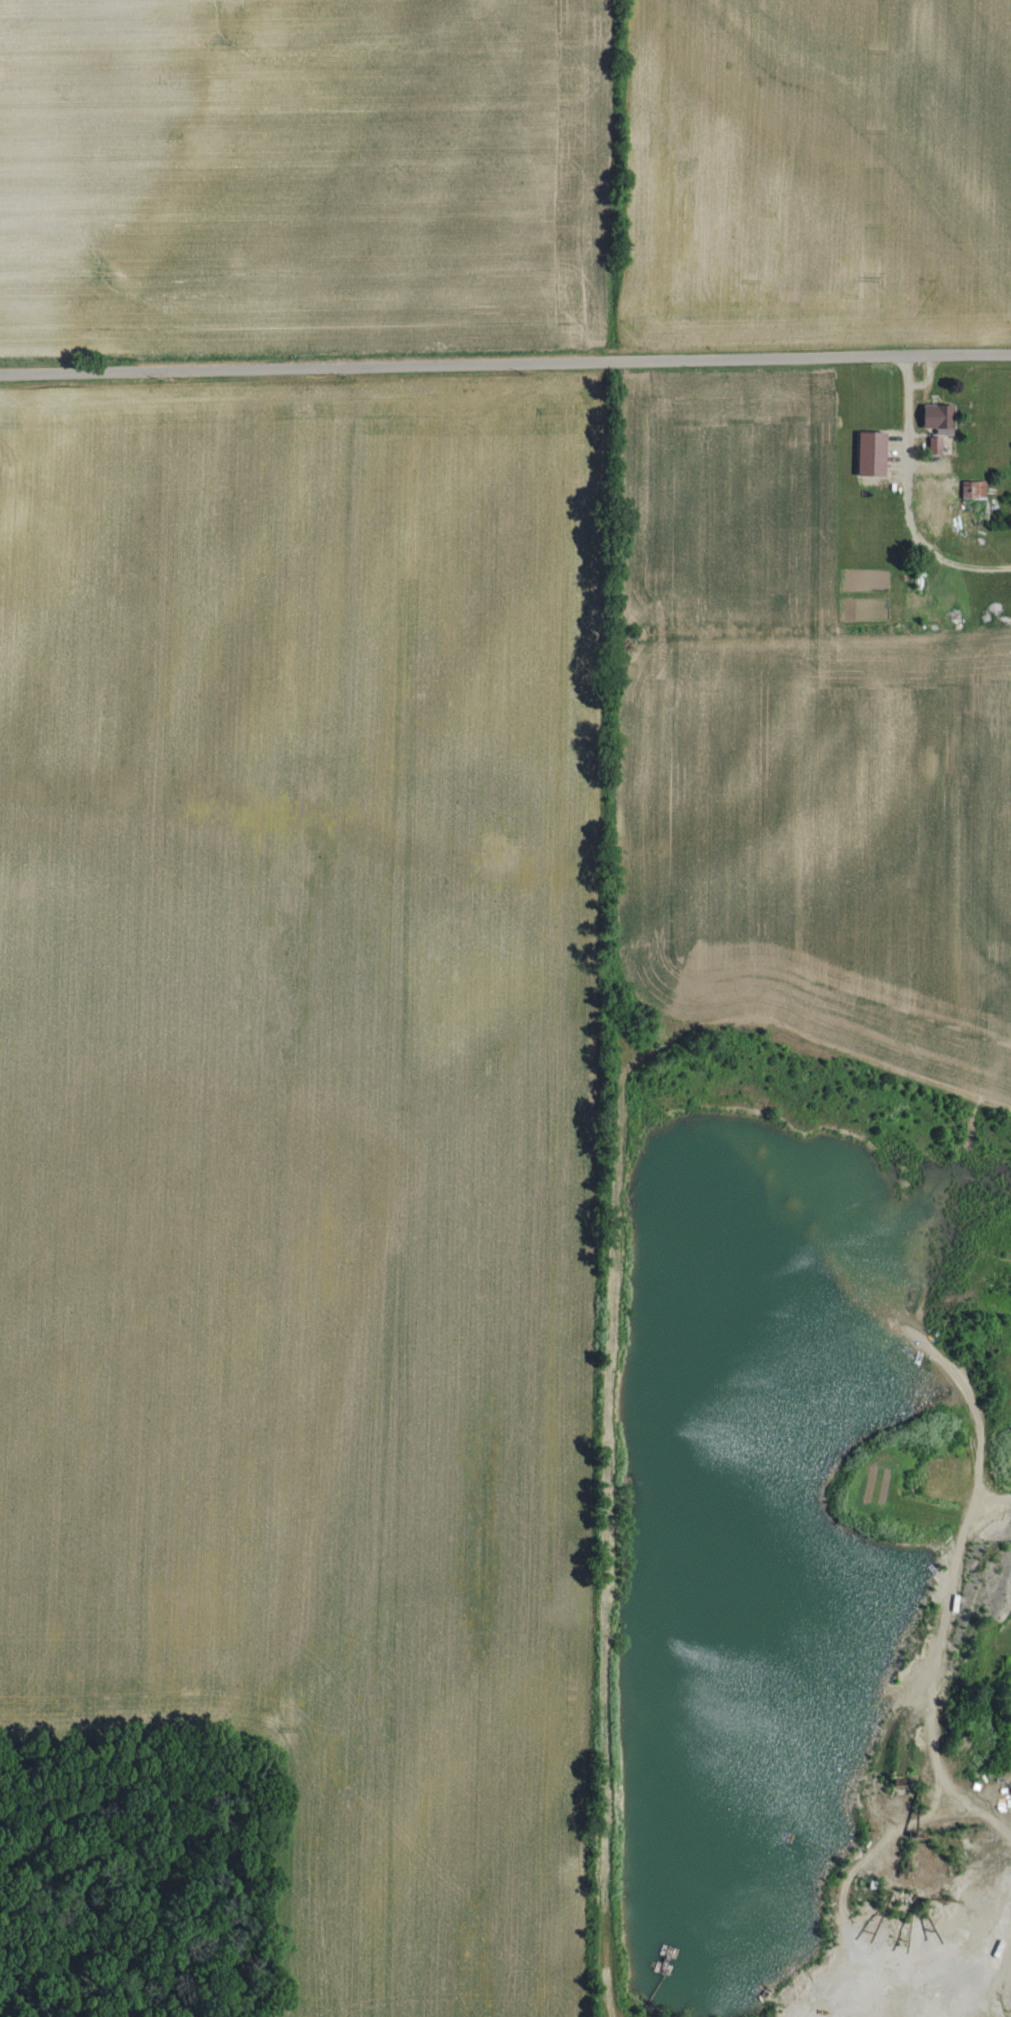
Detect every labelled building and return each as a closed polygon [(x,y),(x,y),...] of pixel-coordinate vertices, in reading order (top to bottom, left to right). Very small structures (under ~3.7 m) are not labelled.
[(926,427),(939,428),(939,433),(956,434),(957,403),(927,403),(926,427)] [(888,473),(889,430),(861,430),(860,473),(888,473)] [(932,451),(944,451),(944,437),(933,436),(932,451)] [(987,480),(963,481),(963,498),(988,497),(987,480)]
